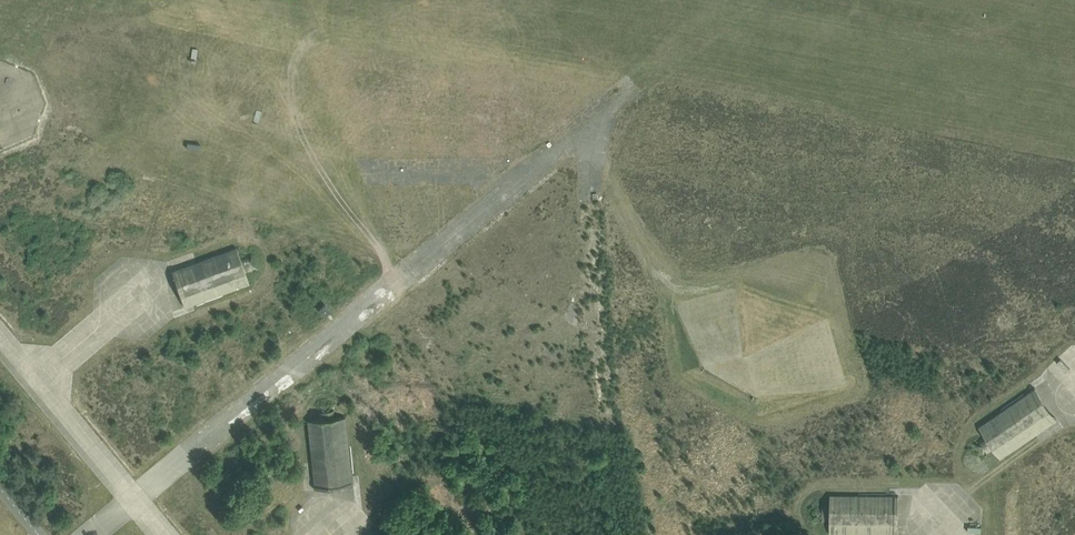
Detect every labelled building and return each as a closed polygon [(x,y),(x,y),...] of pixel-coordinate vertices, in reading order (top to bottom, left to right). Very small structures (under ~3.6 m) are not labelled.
[(172,271),(185,307),(195,304),(250,284),(246,274),(253,271),(248,255),(240,258),(237,247),(198,261),(172,271)] [(319,309),(324,315),(330,311),(325,305),(319,309)] [(984,435),(978,440),(987,454),(994,449),(1000,459),(1035,435),(1057,420),(1035,388),(978,426),(984,435)] [(335,410),(318,412),(319,419),(307,420),(312,463),(314,489),(353,485),(352,473),(346,417),(335,418),(335,410)] [(829,522),(829,533),(871,534),(898,534),(898,495),(830,494),(829,505),(822,505),(822,522),(829,522)]
